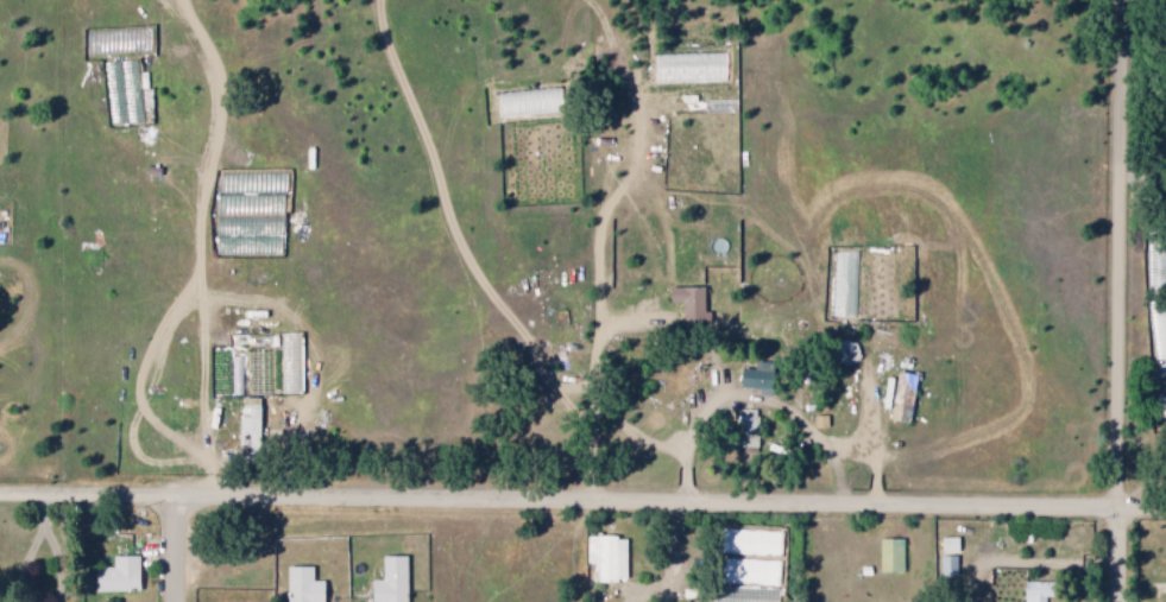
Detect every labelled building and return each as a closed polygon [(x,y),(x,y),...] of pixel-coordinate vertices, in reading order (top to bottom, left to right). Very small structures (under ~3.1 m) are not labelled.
[(103,62),(105,106),(109,106),(111,126),(138,124),(136,89),(146,89),(145,76),(139,76),(138,60),(103,62)] [(672,288),(672,303),(684,303),(685,324),(708,324),(707,287),(672,288)] [(743,388),(761,389),(761,395),(774,396),(775,362),(757,362),(756,370),(744,369),(743,388)] [(918,379),(897,376),(890,420),(911,423),(918,379)] [(239,417),(239,454),(261,454),(263,399),(245,399),(244,417),(239,417)] [(625,540),(618,540),(618,537),(585,537),(586,565),(594,565),(594,582),(617,582),(617,578),(626,578),(625,540)] [(954,552),(953,538),(936,538),(936,553),(954,552)] [(878,540),(878,573),(904,573),(903,539),(878,540)] [(96,592),(141,591),(140,556),(114,557),(114,568),(96,569),(96,592)] [(953,556),(936,557),(936,577),(954,577),(953,556)] [(384,581),(372,582),(373,601),(408,601),(406,558),(384,558),(384,581)] [(313,583),(313,568),(288,569),(288,601),(324,601),(324,583),(313,583)] [(1042,582),(1020,582),(1020,601),(1042,601),(1042,582)]
